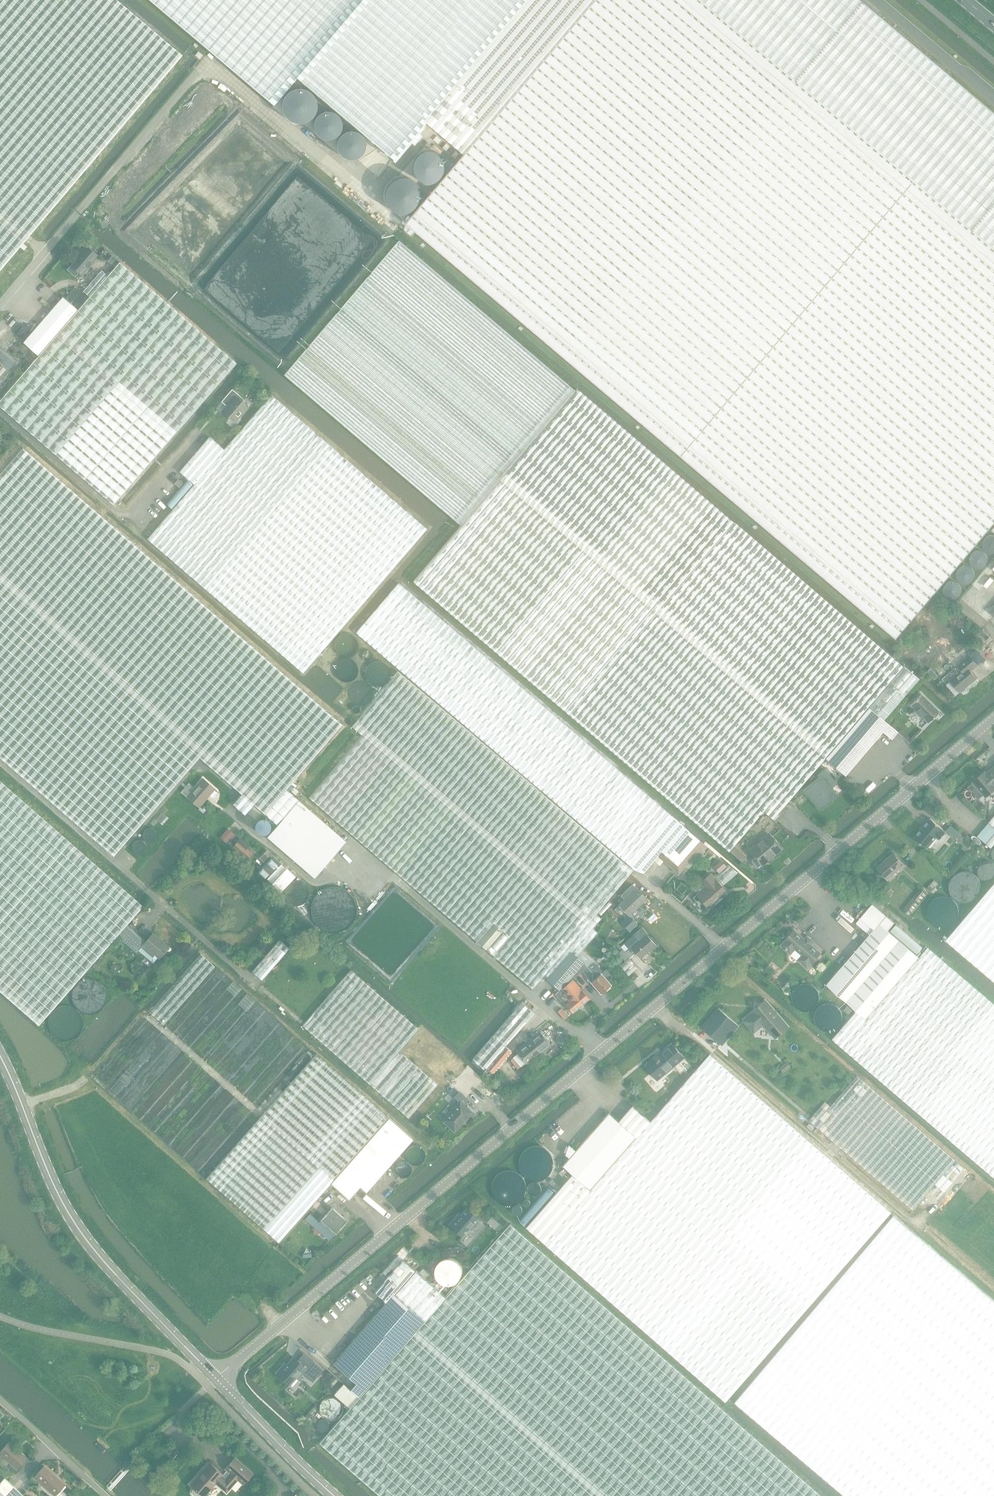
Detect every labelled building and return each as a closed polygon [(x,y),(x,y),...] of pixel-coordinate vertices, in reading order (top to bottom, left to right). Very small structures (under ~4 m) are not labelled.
[(182,55),(117,0),(0,0),(0,210),(29,235),(182,55)] [(210,50),(274,105),(297,77),(393,159),(426,121),(528,0),(150,0),(210,50)] [(407,223),(417,231),(897,637),(993,522),(993,113),(861,0),(528,0),(426,121),(466,154),(451,171),(407,223)] [(29,235),(0,210),(0,270),(29,235)] [(70,265),(67,269),(75,277),(79,273),(82,276),(99,257),(85,246),(79,253),(80,255),(70,265)] [(101,270),(83,291),(89,296),(107,276),(101,270)] [(1,379),(17,360),(0,347),(0,379),(1,379)] [(182,484),(177,480),(173,484),(178,488),(182,484)] [(398,583),(356,632),(629,864),(671,815),(398,583)] [(357,648),(356,644),(354,641),(351,639),(349,638),(347,638),(344,638),(342,639),(340,640),(339,642),(338,644),(337,647),(337,649),(338,651),(340,655),(343,657),(345,657),(347,658),(350,657),(352,656),(354,655),(356,652),(357,648)] [(978,650),(970,656),(974,661),(982,654),(978,650)] [(971,671),(978,666),(974,661),(970,656),(958,666),(962,671),(951,681),(960,692),(977,679),(971,671)] [(357,672),(357,671),(356,668),(355,666),(354,664),(352,663),(350,662),(346,661),(342,662),(340,663),(339,664),(337,666),(336,668),(336,672),(337,676),(339,679),(342,681),(344,682),(346,682),(348,682),(350,681),(353,679),(356,676),(356,674),(357,672)] [(389,676),(389,675),(388,671),(386,668),(384,666),(382,665),(380,664),(378,664),(375,664),(373,664),(370,666),(368,668),(366,671),(366,675),(366,679),(367,681),(368,683),(370,684),(372,686),(376,687),(379,687),(382,686),(385,684),(388,680),(388,678),(389,676)] [(930,668),(927,672),(934,679),(938,676),(930,668)] [(543,976),(548,980),(570,955),(582,964),(586,968),(590,965),(595,963),(593,960),(582,951),(598,933),(592,928),(609,910),(604,905),(631,872),(396,673),(357,720),(351,727),(361,735),(308,798),(477,941),(493,923),(503,931),(486,949),(532,988),(543,976)] [(369,695),(369,694),(369,692),(368,690),(366,686),(365,685),(362,684),(359,683),(356,683),(354,684),(350,686),(349,687),(348,689),(347,692),(347,694),(347,698),(348,700),(350,702),(353,704),(354,705),(357,705),(360,705),(362,705),(364,703),(366,702),(368,699),(369,696),(369,695)] [(914,713),(920,719),(922,717),(928,724),(939,713),(921,694),(910,705),(916,712),(914,713)] [(823,773),(807,788),(822,807),(839,793),(833,785),(839,780),(828,766),(822,771),(823,773)] [(986,775),(993,784),(993,767),(986,775)] [(986,775),(984,773),(972,783),(973,783),(968,787),(975,794),(979,790),(986,798),(993,791),(993,784),(986,775)] [(215,789),(203,779),(194,790),(190,786),(183,793),(199,807),(215,789)] [(127,924),(143,906),(0,782),(0,991),(39,1025),(82,976),(117,936),(127,925),(127,924)] [(671,815),(629,864),(635,870),(643,873),(659,854),(677,870),(696,849),(700,853),(704,853),(708,848),(683,826),(671,815)] [(944,830),(931,819),(914,838),(927,849),(938,837),(941,840),(946,833),(943,831),(944,830)] [(951,825),(946,831),(956,838),(960,833),(951,825)] [(228,829),(220,837),(226,843),(234,834),(228,829)] [(960,833),(956,838),(964,846),(962,848),(966,851),(973,844),(960,833)] [(768,834),(748,851),(754,857),(751,859),(751,861),(756,868),(759,868),(761,866),(781,850),(768,834)] [(986,845),(991,849),(993,846),(993,835),(986,845)] [(238,841),(232,847),(248,860),(253,854),(247,849),(238,841)] [(267,850),(259,858),(264,862),(271,854),(267,850)] [(887,881),(904,866),(893,854),(877,869),(887,881)] [(273,856),(259,871),(272,883),(286,868),(273,856)] [(719,862),(714,867),(719,871),(723,867),(719,862)] [(977,871),(978,874),(979,877),(982,879),(984,880),(987,880),(990,879),(992,878),(993,876),(993,866),(992,864),(990,862),(987,862),(983,862),(981,864),(979,866),(978,868),(977,871)] [(962,872),(957,874),(953,877),(951,881),(949,885),(950,890),(951,894),(954,898),(958,901),(963,902),(968,902),(973,900),(976,896),(979,891),(980,886),(979,881),(976,877),(972,873),(967,872),(962,872)] [(696,894),(693,897),(702,908),(706,905),(707,907),(725,891),(710,874),(700,882),(704,887),(696,894)] [(931,883),(927,888),(930,890),(933,890),(932,891),(934,893),(938,889),(935,887),(936,887),(935,887),(938,884),(934,880),(931,884),(931,883)] [(886,882),(879,891),(884,895),(887,898),(894,891),(890,886),(886,882)] [(946,938),(993,980),(993,882),(946,938)] [(646,899),(637,889),(633,885),(628,890),(621,896),(625,900),(619,905),(628,915),(646,899)] [(920,888),(902,910),(905,913),(923,891),(920,888)] [(944,897),(938,898),(934,900),(930,903),(928,907),(926,912),(927,916),(929,921),(932,925),(936,927),(941,928),(946,928),(951,926),(955,922),(957,917),(958,912),(956,907),(953,902),(949,899),(944,897)] [(827,985),(856,1010),(866,1018),(918,956),(888,930),(895,923),(872,904),(861,918),(874,929),(827,985)] [(629,932),(637,925),(628,915),(621,923),(629,932)] [(477,941),(486,949),(503,931),(493,923),(477,941)] [(127,925),(117,936),(129,945),(136,952),(138,950),(153,963),(158,958),(168,947),(153,933),(146,942),(138,935),(127,925)] [(619,944),(617,946),(621,950),(618,953),(625,962),(635,953),(640,958),(651,949),(652,950),(656,946),(641,928),(621,946),(619,944)] [(781,946),(790,954),(807,969),(820,953),(794,931),(781,946)] [(280,939),(252,972),(262,980),(290,948),(280,939)] [(927,946),(918,956),(866,1018),(856,1010),(831,1039),(993,1176),(993,1002),(927,946)] [(200,952),(148,1011),(163,1024),(214,965),(200,952)] [(548,980),(547,980),(555,987),(559,991),(572,980),(581,972),(586,968),(582,964),(570,955),(548,980)] [(614,968),(621,962),(618,958),(611,964),(614,968)] [(586,968),(581,972),(600,994),(611,985),(606,980),(611,976),(605,969),(602,972),(597,966),(595,963),(590,965),(586,968)] [(350,969),(302,1026),(409,1118),(438,1084),(399,1051),(418,1029),(350,969)] [(559,991),(555,994),(560,1000),(561,1000),(566,1005),(567,1004),(574,1012),(579,1007),(580,1009),(583,1006),(582,1005),(589,999),(582,990),(581,991),(572,980),(559,991)] [(107,1000),(107,998),(106,995),(105,992),(103,990),(99,987),(95,986),(93,986),(91,986),(88,986),(86,988),(83,989),(81,992),(80,993),(79,996),(79,999),(79,1002),(79,1004),(81,1007),(82,1009),(84,1011),(86,1012),(89,1013),(92,1014),(95,1014),(98,1013),(100,1012),(102,1010),(105,1008),(106,1005),(107,1003),(107,1000)] [(822,1000),(822,999),(821,995),(820,993),(818,991),(815,988),(811,987),(808,987),(806,988),(804,989),(802,990),(800,994),(799,996),(798,999),(799,1001),(799,1003),(800,1005),(802,1007),(805,1009),(807,1010),(809,1011),(812,1010),(814,1010),(816,1009),(818,1007),(819,1006),(821,1004),(821,1002),(822,1000)] [(766,1001),(758,1008),(753,1012),(754,1013),(745,1021),(754,1032),(764,1023),(767,1026),(766,1027),(775,1038),(788,1028),(766,1001)] [(526,1043),(530,1040),(530,1039),(522,1029),(534,1014),(522,1003),(472,1061),(484,1072),(507,1045),(511,1050),(523,1040),(526,1043)] [(848,1007),(844,1011),(849,1015),(853,1011),(848,1007)] [(718,1009),(702,1028),(721,1045),(737,1026),(718,1009)] [(560,1010),(557,1013),(563,1020),(567,1018),(560,1010)] [(84,1026),(84,1023),(83,1021),(82,1018),(80,1016),(78,1014),(76,1013),(73,1012),(70,1012),(67,1012),(65,1013),(62,1014),(61,1015),(59,1018),(57,1020),(56,1023),(56,1025),(56,1028),(57,1031),(58,1033),(60,1036),(62,1037),(65,1039),(67,1040),(70,1040),(73,1040),(75,1039),(78,1037),(80,1036),(82,1033),(83,1031),(84,1029),(84,1026)] [(842,1022),(842,1019),(841,1018),(839,1015),(836,1013),(833,1012),(831,1012),(829,1012),(826,1014),(823,1017),(823,1019),(822,1021),(823,1025),(824,1027),(825,1028),(827,1030),(829,1031),(832,1031),(835,1031),(837,1030),(839,1029),(841,1026),(842,1024),(842,1022)] [(539,1032),(530,1039),(530,1040),(533,1043),(529,1047),(536,1056),(550,1044),(539,1032)] [(527,1064),(536,1056),(529,1047),(533,1043),(530,1040),(526,1043),(516,1051),(518,1053),(514,1057),(521,1066),(526,1062),(527,1064)] [(685,1057),(673,1043),(662,1052),(660,1051),(648,1061),(649,1063),(646,1065),(658,1080),(685,1057)] [(316,1053),(206,1179),(278,1242),(330,1182),(388,1116),(316,1053)] [(651,1121),(546,1243),(726,1401),(784,1335),(829,1284),(892,1212),(711,1053),(651,1121)] [(956,1159),(856,1075),(829,1107),(823,1102),(808,1120),(912,1209),(956,1159)] [(442,1120),(454,1132),(472,1113),(464,1105),(468,1101),(459,1093),(455,1097),(460,1102),(442,1120)] [(573,1174),(528,1227),(546,1243),(651,1121),(633,1106),(620,1121),(610,1113),(577,1150),(571,1158),(564,1166),(567,1168),(573,1174)] [(414,1138),(388,1116),(330,1182),(349,1199),(360,1187),(366,1192),(414,1138)] [(426,1157),(426,1156),(425,1152),(423,1149),(420,1146),(417,1145),(415,1145),(412,1145),(410,1146),(406,1148),(404,1150),(403,1152),(403,1153),(402,1156),(403,1160),(404,1163),(405,1164),(407,1166),(409,1167),(413,1168),(416,1168),(418,1167),(422,1165),(423,1163),(425,1161),(425,1159),(426,1157)] [(559,1173),(563,1176),(567,1171),(563,1168),(559,1173)] [(334,1235),(347,1220),(332,1208),(320,1222),(334,1235)] [(449,1225),(463,1236),(467,1232),(473,1237),(484,1224),(479,1221),(480,1220),(467,1208),(457,1219),(456,1218),(449,1225)] [(736,1402),(847,1495),(993,1495),(993,1301),(893,1216),(736,1402)] [(319,1442),(381,1495),(823,1495),(511,1223),(446,1297),(349,1408),(319,1442)] [(436,1254),(428,1264),(432,1268),(441,1258),(436,1254)] [(387,1302),(333,1363),(356,1383),(350,1389),(344,1384),(334,1395),(349,1408),(446,1297),(416,1271),(403,1259),(383,1283),(375,1292),(387,1302)] [(273,1261),(265,1271),(272,1277),(274,1274),(278,1277),(284,1270),(273,1261)] [(420,1271),(425,1276),(428,1273),(423,1268),(420,1271)] [(284,1380),(289,1385),(296,1377),(298,1378),(303,1373),(313,1382),(323,1370),(305,1354),(298,1361),(294,1356),(284,1368),(282,1366),(276,1373),(278,1375),(277,1376),(283,1381),(284,1380)] [(338,1406),(338,1405),(337,1401),(336,1399),(335,1397),(332,1395),(331,1394),(327,1393),(323,1394),(321,1394),(318,1396),(316,1398),(315,1401),(314,1403),(314,1405),(314,1408),(315,1410),(316,1412),(317,1414),(321,1416),(325,1417),(327,1417),(330,1417),(332,1416),(334,1414),(336,1412),(337,1410),(338,1408),(338,1406)] [(28,1458),(10,1441),(0,1452),(0,1453),(17,1469),(28,1458)] [(227,1492),(238,1479),(243,1484),(253,1473),(235,1457),(225,1468),(231,1473),(226,1479),(222,1476),(223,1474),(210,1463),(191,1485),(194,1488),(193,1489),(192,1492),(193,1494),(195,1495),(197,1495),(199,1495),(201,1494),(204,1495),(216,1482),(227,1492)] [(55,1495),(65,1484),(44,1466),(35,1477),(55,1495)] [(9,1491),(13,1486),(5,1478),(1,1483),(0,1482),(0,1495),(4,1495),(9,1491)] [(4,1495),(25,1495),(13,1486),(9,1491),(4,1495)]
